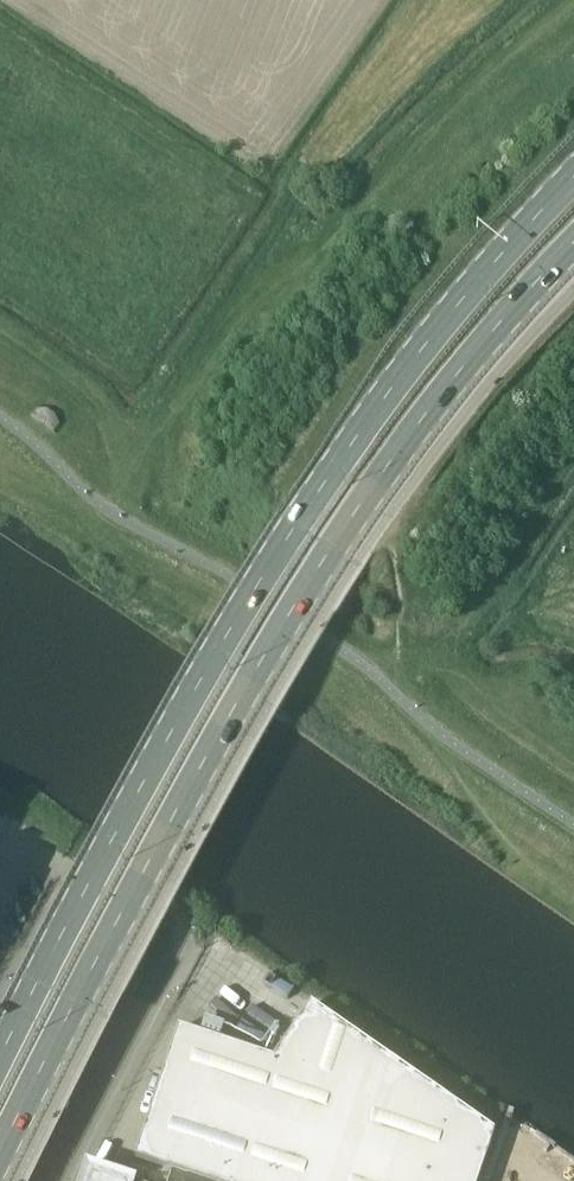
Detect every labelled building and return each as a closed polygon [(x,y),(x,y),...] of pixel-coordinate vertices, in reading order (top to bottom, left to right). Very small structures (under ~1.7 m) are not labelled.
[(494,1133),(310,1006),(272,1061),(177,1030),(134,1161),(171,1173),(168,1180),(478,1180),(494,1133)] [(126,1166),(122,1178),(133,1180),(143,1180),(146,1172),(126,1166)] [(87,1170),(84,1180),(120,1180),(87,1170)]
